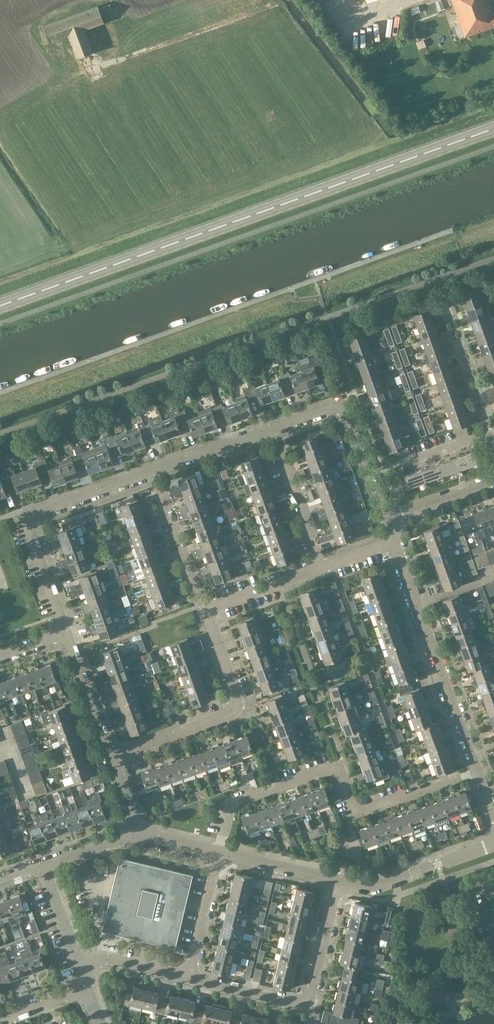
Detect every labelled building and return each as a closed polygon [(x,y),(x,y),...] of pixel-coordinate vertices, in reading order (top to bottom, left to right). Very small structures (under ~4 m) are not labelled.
[(491,12),(490,5),(488,0),(451,0),(464,36),(465,35),(493,26),(493,11),(491,12)] [(97,6),(68,16),(43,25),(49,43),(68,36),(76,58),(93,52),(85,30),(103,23),(97,6)] [(422,40),(416,42),(418,48),(424,46),(422,40)] [(466,309),(482,303),(478,292),(462,297),(466,309)] [(484,308),(482,303),(466,309),(470,320),(486,315),(490,313),(487,307),(484,308)] [(412,315),(417,327),(432,321),(428,309),(412,315)] [(470,320),(474,331),(490,326),(486,315),(470,320)] [(432,321),(417,327),(421,338),(436,332),(432,321)] [(474,331),(478,343),(493,337),(490,326),(474,331)] [(348,338),(352,350),(367,344),(363,332),(348,338)] [(440,344),(436,332),(421,338),(425,349),(440,344)] [(478,343),(482,354),(493,350),(493,338),(493,337),(478,343)] [(352,350),(356,361),(371,355),(367,344),(352,350)] [(444,355),(440,344),(425,349),(429,360),(444,355)] [(486,365),(493,362),(493,350),(482,354),(486,365)] [(371,355),(356,361),(360,372),(375,367),(371,355)] [(444,355),(429,360),(433,372),(449,366),(444,355)] [(309,368),(301,371),(306,387),(318,382),(316,376),(321,374),(315,356),(310,358),(311,362),(308,363),(309,368)] [(490,377),(493,375),(493,362),(486,365),(490,377)] [(433,372),(437,383),(453,377),(449,366),(433,372)] [(360,372),(364,384),(379,378),(375,367),(360,372)] [(288,373),(282,375),(286,386),(292,384),(294,391),(306,387),(301,371),(289,375),(288,373)] [(266,383),(272,399),(283,395),(281,388),(286,386),(282,375),(276,377),(277,379),(266,383)] [(437,383),(441,394),(457,389),(453,377),(437,383)] [(379,378),(364,384),(368,395),(384,389),(379,378)] [(260,403),(272,399),(266,383),(254,387),(253,385),(247,387),(251,398),(257,396),(260,403)] [(245,398),(233,402),(239,418),(250,414),(246,401),(251,398),(247,387),(241,389),(245,398)] [(389,388),(384,389),(368,395),(372,406),(388,401),(393,399),(389,388)] [(441,394),(445,406),(461,400),(457,389),(441,394)] [(461,400),(445,406),(449,417),(465,411),(461,400)] [(372,406),(376,418),(392,412),(388,401),(372,406)] [(215,406),(219,418),(224,416),(227,423),(239,418),(233,402),(221,406),(220,404),(215,406)] [(213,420),(219,418),(215,406),(210,408),(209,406),(197,411),(198,415),(204,431),(204,432),(205,432),(210,430),(211,429),(211,428),(216,427),(213,420)] [(169,418),(162,420),(168,436),(179,432),(176,425),(182,423),(178,412),(176,408),(167,411),(169,418)] [(178,412),(182,423),(187,421),(192,435),(204,431),(198,415),(187,419),(184,410),(178,412)] [(469,423),(465,411),(449,417),(453,429),(469,423)] [(392,412),(376,418),(380,429),(396,423),(392,412)] [(144,424),(148,435),(153,434),(156,441),(168,436),(162,420),(151,424),(150,422),(144,424)] [(400,435),(396,423),(380,429),(384,440),(400,435)] [(148,435),(144,424),(138,426),(126,430),(134,451),(141,448),(140,447),(145,445),(142,437),(148,435)] [(126,430),(109,437),(113,448),(118,446),(121,454),(126,452),(127,454),(128,454),(132,453),(134,451),(126,430)] [(290,451),(292,455),(320,445),(316,434),(300,440),(302,446),(295,449),(290,451)] [(404,446),(400,435),(384,440),(388,452),(404,446)] [(108,450),(113,448),(109,437),(104,438),(105,443),(93,447),(101,468),(113,464),(108,450)] [(73,447),(77,456),(81,468),(86,466),(89,472),(101,468),(93,447),(82,451),(80,445),(73,447)] [(320,445),(292,455),(294,460),(305,456),(307,461),(324,455),(320,445)] [(472,451),(455,457),(459,469),(477,463),(472,451)] [(300,475),(304,474),(327,466),(324,455),(307,461),(309,466),(298,470),(300,475)] [(58,461),(60,465),(66,481),(78,477),(75,470),(81,468),(77,456),(72,458),(71,456),(58,461)] [(243,473),(271,463),(269,458),(258,462),(256,456),(239,463),(243,473)] [(455,457),(438,463),(442,475),(459,469),(455,457)] [(45,460),(39,462),(43,474),(49,472),(53,485),(66,481),(60,465),(49,469),(45,460)] [(23,471),(29,487),(40,483),(38,476),(43,474),(39,462),(34,464),(35,467),(23,471)] [(271,463),(243,473),(236,476),(239,486),(247,483),(264,477),(262,472),(273,468),(271,463)] [(425,481),(442,475),(438,463),(420,469),(425,481)] [(9,486),(3,470),(1,466),(0,467),(0,501),(1,501),(2,499),(1,497),(6,495),(4,488),(9,486)] [(313,476),(315,482),(331,476),(327,466),(304,474),(306,479),(313,476)] [(17,491),(29,487),(23,471),(15,474),(13,469),(11,470),(10,467),(3,470),(9,486),(14,484),(17,491)] [(407,487),(425,481),(420,469),(403,476),(407,487)] [(168,490),(170,495),(198,485),(194,474),(178,480),(180,486),(168,490)] [(335,486),(331,476),(315,482),(316,487),(306,491),(308,496),(335,486)] [(251,493),(279,483),(277,478),(266,482),(264,477),(247,483),(251,493)] [(281,488),(279,483),(251,493),(254,503),(271,497),(269,492),(281,488)] [(183,496),(185,501),(202,495),(198,485),(170,495),(172,500),(183,496)] [(320,497),(322,502),(338,496),(335,486),(308,496),(309,501),(320,497)] [(202,495),(185,501),(187,506),(175,510),(177,515),(205,505),(202,495)] [(324,507),(310,512),(312,517),(342,506),(338,496),(322,502),(324,507)] [(273,502),(271,497),(254,503),(258,513),(288,502),(286,497),(273,502)] [(120,506),(124,516),(152,506),(150,501),(138,505),(136,500),(120,506)] [(258,513),(262,524),(278,517),(277,512),(290,507),(288,502),(258,513)] [(209,515),(205,505),(177,515),(179,520),(191,516),(192,521),(209,515)] [(483,509),(489,525),(493,523),(493,505),(483,509)] [(127,526),(144,520),(142,515),(154,511),(152,506),(124,516),(127,526)] [(328,517),(329,522),(346,516),(342,506),(312,517),(314,522),(328,517)] [(472,513),(481,538),(486,536),(482,527),(489,525),(483,509),(472,513)] [(473,531),(476,540),(481,538),(472,513),(460,517),(465,533),(473,531)] [(48,541),(50,546),(78,536),(75,527),(76,527),(79,527),(82,526),(84,524),(86,522),(83,515),(81,516),(79,514),(62,520),(63,523),(61,524),(63,530),(58,532),(60,537),(48,541)] [(183,530),(185,535),(213,525),(209,515),(192,521),(194,526),(183,530)] [(324,530),(326,535),(349,526),(346,516),(329,522),(331,527),(324,530)] [(262,524),(265,534),(290,525),(288,520),(280,522),(278,517),(262,524)] [(146,525),(144,520),(127,526),(131,536),(159,526),(157,521),(146,525)] [(424,536),(427,543),(442,537),(440,531),(448,528),(446,523),(438,525),(420,531),(422,536),(424,536)] [(198,536),(200,541),(216,535),(213,525),(185,535),(187,540),(198,536)] [(265,534),(269,544),(286,538),(284,533),(292,530),(290,525),(265,534)] [(131,536),(135,546),(151,540),(149,535),(161,531),(159,526),(131,536)] [(349,526),(326,535),(319,537),(321,542),(335,537),(337,543),(353,536),(349,526)] [(216,535),(200,541),(202,546),(190,550),(192,555),(220,545),(216,535)] [(78,536),(50,546),(52,551),(63,547),(65,552),(82,546),(81,543),(84,542),(82,536),(79,537),(78,536)] [(445,544),(442,537),(427,543),(430,550),(428,551),(429,555),(447,549),(454,546),(452,541),(445,544)] [(286,538),(269,544),(273,554),(297,545),(295,540),(288,543),(286,538)] [(151,540),(135,546),(138,556),(163,547),(161,542),(153,545),(151,540)] [(303,543),(297,545),(273,554),(277,564),(293,558),(291,553),(305,548),(303,543)] [(224,555),(220,545),(192,555),(194,561),(205,556),(207,561),(224,555)] [(57,567),(61,565),(86,556),(82,546),(65,552),(67,558),(56,562),(57,567)] [(167,546),(163,547),(138,556),(142,567),(159,560),(157,555),(168,551),(167,546)] [(433,559),(435,566),(451,560),(447,549),(429,555),(431,560),(433,559)] [(493,563),(493,557),(492,551),(486,553),(490,564),(493,563)] [(486,553),(480,555),(484,566),(490,564),(486,553)] [(224,555),(207,561),(209,566),(197,571),(199,576),(228,566),(224,555)] [(478,568),(484,566),(480,555),(474,557),(478,568)] [(89,566),(86,556),(61,565),(63,570),(70,567),(72,573),(89,566)] [(146,577),(173,567),(171,562),(161,566),(159,560),(142,567),(146,577)] [(451,560),(435,566),(438,573),(436,574),(437,578),(455,572),(451,560)] [(231,576),(228,566),(199,576),(201,581),(213,577),(215,582),(231,576)] [(175,572),(173,567),(146,577),(150,587),(166,581),(164,576),(175,572)] [(69,592),(100,581),(96,570),(79,576),(81,582),(67,587),(69,592)] [(360,591),(381,584),(377,572),(361,578),(363,585),(359,586),(360,591)] [(459,584),(455,572),(437,578),(439,583),(442,582),(444,590),(459,584)] [(102,583),(109,581),(106,575),(100,577),(102,583)] [(85,592),(87,597),(104,591),(100,581),(69,592),(71,597),(85,592)] [(153,597),(181,587),(179,582),(168,586),(166,581),(150,587),(153,597)] [(493,593),(490,582),(484,584),(488,595),(493,593)] [(385,596),(381,584),(360,591),(365,603),(369,601),(385,596)] [(182,592),(181,587),(153,597),(157,607),(174,601),(172,596),(182,592)] [(299,593),(303,605),(319,599),(315,587),(299,593)] [(107,602),(104,591),(87,597),(89,602),(81,605),(83,610),(107,602)] [(442,608),(444,612),(462,606),(457,594),(442,599),(445,607),(442,608)] [(385,596),(369,601),(373,613),(389,607),(385,596)] [(303,605),(307,617),(323,611),(319,599),(303,605)] [(94,618),(111,612),(117,610),(115,606),(112,607),(111,608),(110,609),(108,603),(111,602),(110,600),(107,602),(83,610),(84,616),(92,613),(94,618)] [(134,615),(140,613),(137,606),(131,608),(134,615)] [(448,616),(451,623),(466,618),(462,606),(444,612),(446,617),(448,616)] [(393,619),(389,607),(373,613),(377,625),(393,619)] [(323,611),(307,617),(311,628),(327,622),(323,611)] [(88,626),(90,631),(115,622),(111,612),(94,618),(96,623),(88,626)] [(140,624),(148,621),(146,614),(138,617),(140,624)] [(237,623),(241,635),(257,629),(253,617),(237,623)] [(328,619),(330,626),(342,624),(340,617),(328,619)] [(451,631),(453,636),(470,629),(466,618),(451,623),(453,631),(451,631)] [(398,630),(393,619),(377,625),(381,636),(398,630)] [(118,632),(115,622),(90,631),(92,636),(99,633),(101,638),(118,632)] [(332,634),(327,622),(311,628),(315,640),(332,634)] [(279,628),(272,630),(278,647),(285,645),(279,628)] [(257,629),(241,635),(245,646),(261,640),(257,629)] [(457,639),(459,647),(474,641),(470,629),(453,636),(454,640),(457,639)] [(398,630),(381,636),(386,648),(402,642),(398,630)] [(320,651),(336,646),(340,644),(338,639),(334,640),(332,634),(315,640),(320,651)] [(174,654),(202,644),(200,639),(189,643),(187,637),(170,643),(174,654)] [(145,648),(141,638),(136,640),(140,650),(145,648)] [(266,652),(261,640),(245,646),(249,658),(266,652)] [(474,641),(459,647),(462,654),(460,655),(461,659),(479,653),(474,641)] [(406,654),(402,642),(386,648),(388,655),(384,656),(385,661),(406,654)] [(174,654),(177,664),(194,658),(192,653),(204,649),(202,644),(174,654)] [(96,660),(97,665),(122,657),(118,646),(101,652),(103,658),(96,660)] [(340,658),(336,646),(320,651),(324,663),(340,658)] [(147,653),(150,660),(155,658),(152,651),(147,653)] [(249,658),(254,669),(270,663),(266,652),(249,658)] [(481,658),(479,653),(461,659),(463,663),(465,662),(468,671),(472,669),(472,668),(488,663),(485,656),(481,658)] [(410,665),(406,654),(385,661),(387,666),(392,665),(394,671),(410,665)] [(122,657),(97,665),(94,667),(95,672),(107,668),(109,673),(125,667),(122,657)] [(194,658),(177,664),(181,674),(206,665),(204,661),(196,664),(194,658)] [(457,663),(461,672),(465,670),(461,661),(457,663)] [(50,663),(37,668),(43,684),(45,683),(52,680),(55,688),(60,687),(57,678),(55,679),(50,663)] [(270,663),(254,669),(258,681),(274,675),(270,663)] [(472,677),(474,681),(492,675),(488,663),(472,668),(472,669),(475,676),(472,677)] [(208,671),(206,665),(181,674),(185,684),(202,678),(200,674),(208,671)] [(410,665),(394,671),(398,683),(410,679),(414,677),(415,676),(416,675),(414,670),(413,670),(412,670),(410,665)] [(103,681),(105,686),(129,677),(125,667),(109,673),(111,678),(103,681)] [(43,684),(37,668),(25,672),(31,688),(34,687),(40,685),(43,693),(48,691),(45,683),(43,684)] [(36,695),(34,687),(31,688),(25,672),(14,676),(19,692),(22,691),(29,689),(32,697),(36,695)] [(278,687),(274,675),(258,681),(262,693),(278,687)] [(480,692),(493,687),(493,680),(492,675),(474,681),(475,685),(478,685),(480,692)] [(25,699),(22,691),(19,692),(14,676),(1,681),(7,697),(10,696),(13,704),(25,699)] [(129,677),(105,686),(101,687),(103,692),(114,688),(116,693),(133,687),(129,677)] [(202,678),(185,684),(189,695),(213,686),(211,681),(204,684),(202,678)] [(398,689),(412,684),(410,679),(398,683),(396,684),(398,689)] [(1,681),(0,681),(0,699),(5,697),(8,706),(13,704),(10,696),(7,697),(1,681)] [(327,688),(332,700),(348,694),(351,692),(349,687),(346,688),(344,682),(327,688)] [(290,684),(284,687),(288,697),(294,694),(290,684)] [(402,694),(414,690),(412,684),(398,689),(400,695),(402,694)] [(215,691),(213,686),(189,695),(192,705),(209,699),(207,694),(215,691)] [(133,687),(116,693),(118,699),(110,701),(112,706),(136,697),(133,687)] [(480,692),(483,699),(481,700),(482,704),(493,700),(493,687),(480,692)] [(401,702),(403,707),(422,700),(418,688),(414,690),(402,694),(405,701),(401,702)] [(265,700),(269,712),(286,706),(281,694),(265,700)] [(348,694),(332,700),(336,711),(353,705),(348,694)] [(122,709),(124,713),(140,707),(136,697),(112,706),(114,712),(122,709)] [(408,711),(411,717),(427,712),(422,700),(403,707),(404,712),(408,711)] [(489,715),(493,714),(493,700),(482,704),(484,709),(486,708),(489,715)] [(167,709),(169,714),(175,711),(171,702),(165,704),(167,709)] [(50,714),(52,721),(53,723),(69,717),(64,704),(49,710),(48,708),(40,711),(42,716),(50,714)] [(357,717),(353,705),(336,711),(340,723),(357,717)] [(269,712),(274,724),(290,718),(286,706),(269,712)] [(119,726),(144,717),(140,707),(124,713),(125,719),(118,721),(119,726)] [(427,712),(411,717),(415,729),(419,727),(431,723),(427,712)] [(485,719),(483,712),(473,715),(475,722),(485,719)] [(57,735),(73,729),(69,717),(53,723),(52,721),(44,723),(46,728),(54,726),(56,732),(57,735)] [(148,728),(144,717),(119,726),(121,731),(129,729),(131,734),(148,728)] [(349,732),(349,733),(361,728),(357,717),(340,723),(344,734),(349,732)] [(290,718),(274,724),(278,736),(294,730),(290,718)] [(10,724),(12,730),(23,726),(21,720),(10,724)] [(419,727),(424,739),(440,733),(436,721),(431,723),(419,727)] [(12,730),(15,736),(26,732),(23,726),(12,730)] [(349,733),(354,744),(370,738),(365,727),(361,728),(349,733)] [(59,739),(60,744),(61,747),(77,741),(73,729),(57,735),(56,732),(49,735),(51,742),(59,739)] [(299,741),(294,730),(278,736),(282,747),(299,741)] [(15,736),(17,742),(28,738),(26,732),(15,736)] [(424,739),(428,751),(444,745),(440,733),(424,739)] [(247,735),(235,739),(241,755),(253,751),(247,735)] [(28,738),(17,742),(19,748),(30,744),(28,738)] [(370,738),(354,744),(358,756),(374,750),(370,738)] [(242,759),(241,755),(235,739),(229,741),(229,740),(223,742),(223,744),(229,760),(230,763),(242,759)] [(66,759),(82,753),(77,741),(61,747),(60,744),(53,747),(54,752),(62,749),(65,756),(66,759)] [(303,753),(299,741),(282,747),(287,759),(303,753)] [(32,750),(30,744),(19,748),(21,754),(32,750)] [(211,746),(212,748),(217,764),(229,760),(223,744),(218,746),(217,744),(211,746)] [(444,745),(428,751),(432,762),(448,756),(444,745)] [(212,748),(200,752),(206,768),(217,764),(212,748)] [(34,756),(32,750),(21,754),(23,760),(34,756)] [(378,762),(374,750),(358,756),(362,768),(378,762)] [(200,752),(188,756),(194,772),(206,768),(200,752)] [(86,765),(82,753),(66,759),(65,756),(57,759),(59,764),(66,761),(69,768),(70,770),(86,765)] [(378,762),(362,768),(366,780),(372,778),(374,782),(389,777),(387,772),(383,774),(380,767),(380,766),(387,764),(388,766),(394,764),(394,763),(399,761),(397,755),(392,757),(382,760),(378,762)] [(23,760),(25,766),(36,762),(34,756),(23,760)] [(188,756),(176,761),(182,777),(194,772),(188,756)] [(453,768),(448,756),(432,762),(436,774),(453,768)] [(176,761),(165,765),(171,781),(182,777),(176,761)] [(36,762),(25,766),(27,772),(38,768),(36,762)] [(90,776),(86,765),(70,770),(69,768),(61,771),(63,777),(71,775),(74,782),(90,776)] [(165,765),(153,769),(159,785),(171,781),(165,765)] [(40,774),(38,768),(27,772),(29,778),(40,774)] [(147,789),(159,785),(153,769),(141,774),(144,781),(147,789)] [(410,771),(403,773),(407,785),(414,782),(410,771)] [(29,778),(32,784),(43,780),(40,774),(29,778)] [(81,783),(83,789),(94,785),(91,779),(81,783)] [(32,784),(34,790),(45,786),(43,780),(32,784)] [(147,789),(144,781),(135,784),(141,799),(150,796),(147,789)] [(13,786),(7,788),(11,797),(17,795),(13,786)] [(47,792),(45,786),(34,790),(36,796),(47,792)] [(324,788),(312,792),(318,808),(330,804),(324,788)] [(470,790),(453,796),(458,812),(470,808),(467,798),(472,796),(470,790)] [(81,826),(93,822),(87,806),(89,805),(84,791),(80,793),(85,806),(78,809),(75,810),(81,826)] [(312,792),(300,796),(306,812),(318,808),(312,792)] [(96,802),(89,805),(87,806),(93,822),(105,817),(99,801),(101,800),(98,793),(93,794),(96,802)] [(294,816),(306,812),(300,796),(295,798),(295,796),(288,798),(289,800),(288,800),(294,816)] [(453,796),(441,800),(447,817),(458,812),(453,796)] [(27,800),(19,802),(21,809),(29,806),(27,800)] [(296,821),(294,816),(288,800),(276,804),(282,821),(288,818),(290,823),(296,821)] [(447,817),(441,800),(429,805),(435,821),(437,826),(449,821),(447,817)] [(69,830),(81,826),(75,810),(78,809),(75,801),(63,805),(66,813),(63,814),(69,830)] [(276,804),(265,808),(270,825),(282,821),(276,804)] [(52,818),(57,834),(69,830),(63,814),(66,813),(63,805),(58,807),(61,815),(54,817),(52,818)] [(424,825),(435,821),(429,805),(418,809),(424,825)] [(265,808),(253,812),(259,829),(270,825),(265,808)] [(418,809),(406,813),(412,829),(424,825),(418,809)] [(45,839),(57,834),(52,818),(54,817),(51,810),(46,811),(49,819),(42,822),(40,823),(45,839)] [(246,833),(259,829),(253,812),(248,814),(247,812),(241,814),(242,816),(241,817),(246,833)] [(400,833),(412,829),(406,813),(395,817),(400,833)] [(476,813),(472,815),(476,826),(481,824),(476,813)] [(33,843),(45,839),(40,823),(42,822),(39,814),(34,816),(37,823),(28,827),(33,843)] [(395,817),(383,821),(389,837),(400,833),(395,817)] [(377,842),(389,837),(383,821),(371,826),(377,842)] [(0,828),(2,831),(10,828),(8,822),(0,825),(0,828)] [(365,846),(377,842),(371,826),(359,830),(365,846)] [(5,839),(6,842),(14,839),(10,828),(2,831),(0,828),(0,841),(5,839)] [(0,841),(0,856),(9,852),(9,854),(18,851),(16,846),(8,849),(6,842),(5,839),(0,841)] [(323,854),(331,851),(328,843),(320,846),(323,854)] [(108,903),(102,930),(169,947),(174,948),(192,875),(125,859),(119,858),(111,893),(110,892),(107,903),(108,903)] [(235,873),(232,885),(249,889),(252,877),(235,873)] [(263,893),(264,893),(269,895),(273,882),(266,880),(263,893)] [(232,885),(230,897),(246,901),(249,889),(232,885)] [(297,887),(294,900),(310,904),(314,891),(297,887)] [(19,894),(6,899),(15,922),(20,920),(18,915),(24,912),(25,913),(19,894)] [(230,897),(227,909),(243,913),(246,901),(230,897)] [(6,915),(10,924),(15,922),(6,899),(0,901),(0,918),(6,915)] [(294,900),(291,912),(307,916),(310,904),(294,900)] [(368,919),(370,911),(371,906),(354,902),(351,915),(368,919)] [(227,909),(224,921),(240,925),(242,918),(248,920),(249,915),(243,913),(227,909)] [(387,909),(385,920),(392,922),(395,911),(387,909)] [(291,912),(288,924),(305,928),(307,916),(291,912)] [(480,916),(490,951),(493,950),(493,912),(480,916)] [(351,915),(348,927),(365,931),(370,932),(373,920),(368,919),(351,915)] [(224,921),(221,933),(242,938),(243,934),(239,932),(240,925),(224,921)] [(16,923),(19,936),(25,935),(22,922),(16,923)] [(287,929),(285,936),(302,940),(305,928),(288,924),(283,923),(282,928),(287,929)] [(348,927),(345,939),(362,943),(365,931),(348,927)] [(241,943),(242,938),(221,933),(218,945),(235,949),(236,942),(241,943)] [(285,936),(282,948),(299,952),(302,940),(285,936)] [(345,939),(342,951),(359,955),(362,943),(345,939)] [(24,949),(32,971),(44,967),(39,953),(32,955),(27,941),(22,943),(24,949)] [(215,957),(232,961),(237,962),(240,950),(235,949),(218,945),(215,957)] [(299,952),(282,948),(277,947),(276,952),(281,953),(279,960),(296,964),(299,952)] [(21,959),(15,961),(21,975),(32,971),(24,949),(18,951),(21,959)] [(340,963),(344,964),(356,967),(358,960),(364,961),(365,956),(359,955),(342,951),(340,963)] [(6,955),(1,957),(9,980),(21,975),(15,961),(9,964),(6,955)] [(9,980),(1,957),(0,957),(0,983),(9,980)] [(229,974),(232,961),(215,957),(212,970),(229,974)] [(279,960),(276,972),(293,976),(296,964),(279,960)] [(344,964),(342,976),(358,980),(361,968),(356,967),(344,964)] [(249,979),(252,967),(247,965),(245,971),(244,971),(242,977),(249,979)] [(255,968),(253,980),(259,981),(262,969),(255,968)] [(290,988),(293,976),(276,972),(273,984),(290,988)] [(339,988),(355,992),(360,993),(363,981),(358,980),(342,976),(339,988)] [(130,1003),(142,1006),(146,989),(134,986),(132,994),(126,992),(123,1004),(129,1005),(130,1003)] [(339,988),(336,1000),(352,1004),(355,992),(339,988)] [(153,1011),(159,1013),(162,1001),(156,1000),(158,992),(146,989),(142,1006),(154,1009),(153,1011)] [(168,1002),(162,1001),(159,1013),(166,1014),(166,1012),(178,1014),(182,998),(169,995),(168,1002)] [(196,1022),(198,1010),(193,1008),(194,1001),(182,998),(178,1014),(187,1017),(186,1020),(190,1021),(190,1020),(193,1021),(196,1022)] [(356,1005),(352,1004),(336,1000),(333,1013),(335,1013),(341,1015),(347,1016),(349,1016),(351,1009),(355,1010),(356,1005)] [(204,1011),(198,1010),(196,1022),(202,1023),(203,1021),(214,1023),(219,1004),(213,1003),(212,1004),(211,1005),(206,1004),(204,1011)] [(235,1018),(229,1017),(231,1010),(226,1008),(226,1007),(225,1006),(219,1004),(214,1023),(217,1023),(233,1023),(235,1018)] [(321,1022),(327,1023),(329,1012),(324,1010),(321,1022)] [(255,1015),(242,1012),(240,1020),(235,1018),(233,1023),(253,1023),(255,1015)] [(329,1012),(327,1023),(329,1023),(333,1023),(335,1013),(333,1013),(329,1012)] [(341,1015),(335,1013),(333,1023),(339,1023),(341,1015)] [(255,1015),(253,1023),(266,1023),(267,1018),(255,1015)] [(347,1016),(341,1015),(339,1023),(345,1023),(347,1016)]
